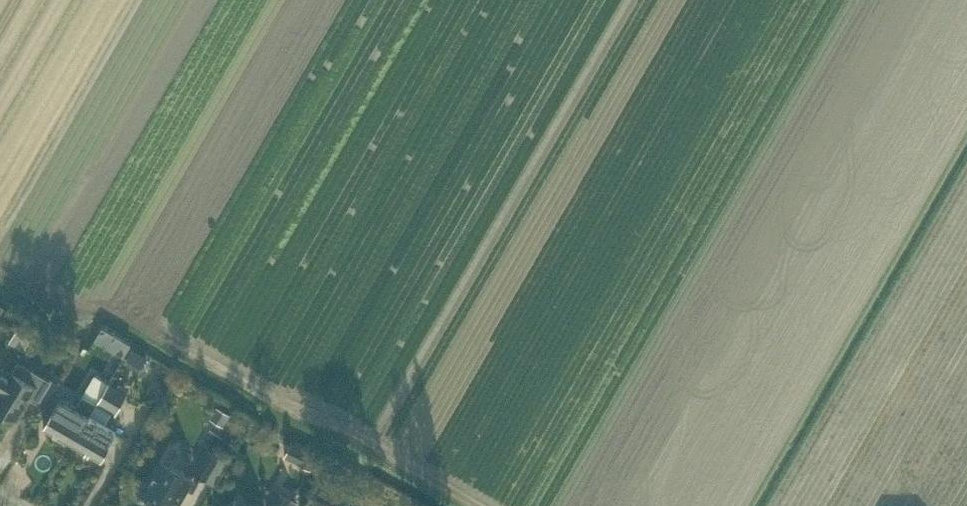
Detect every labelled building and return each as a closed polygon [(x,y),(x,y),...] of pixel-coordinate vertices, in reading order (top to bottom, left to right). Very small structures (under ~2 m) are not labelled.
[(104,324),(96,337),(108,344),(116,330),(104,324)] [(17,328),(10,340),(24,349),(32,336),(17,328)] [(19,358),(11,371),(2,367),(0,371),(0,389),(0,390),(0,408),(18,418),(34,391),(42,396),(53,378),(19,358)] [(96,373),(84,393),(97,401),(109,380),(96,373)] [(101,457),(112,438),(118,428),(107,421),(113,411),(116,413),(129,391),(110,380),(110,381),(109,380),(97,401),(74,442),(101,457)] [(62,396),(45,425),(74,442),(97,401),(84,393),(77,405),(62,396)] [(228,412),(217,406),(210,417),(222,424),(228,412)] [(237,411),(229,426),(244,434),(252,420),(237,411)] [(287,455),(311,467),(318,455),(293,443),(287,455)] [(193,470),(208,479),(222,455),(207,446),(193,470)] [(194,475),(162,456),(141,491),(153,498),(154,497),(169,505),(176,505),(194,475)] [(293,497),(278,488),(268,505),(288,505),(293,497)] [(233,498),(228,505),(247,505),(233,498)]
